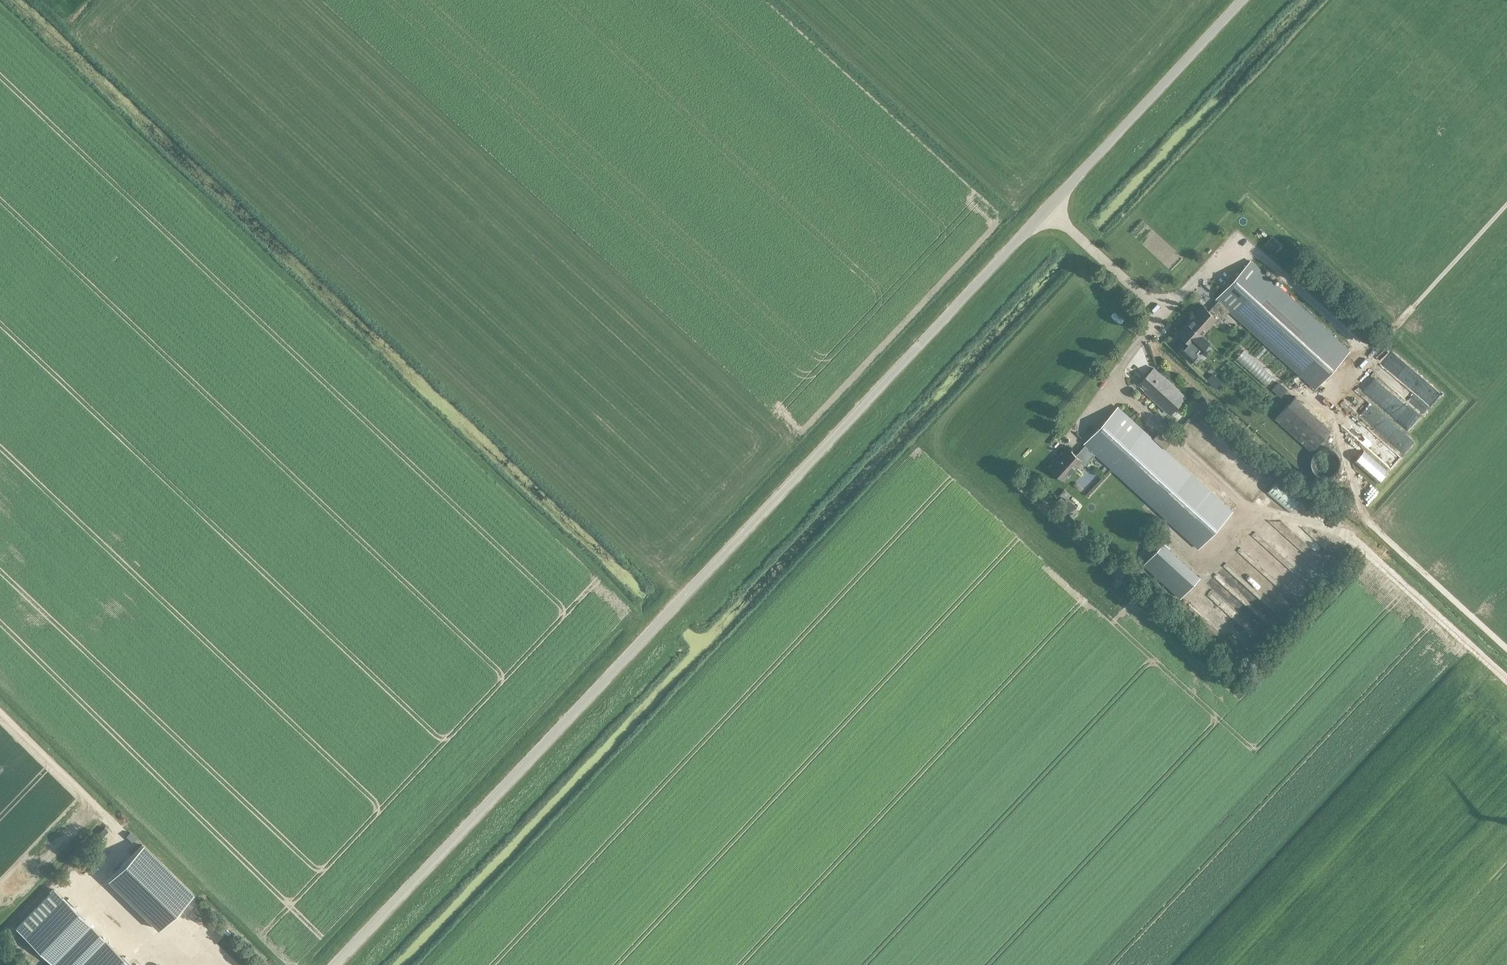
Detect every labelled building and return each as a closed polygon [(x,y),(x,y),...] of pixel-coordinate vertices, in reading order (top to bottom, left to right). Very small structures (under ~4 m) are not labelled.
[(1271,239),(1267,244),(1274,251),(1279,246),(1271,239)] [(1230,310),(1315,388),(1349,350),(1251,261),(1217,299),(1218,300),(1230,310)] [(1185,344),(1179,350),(1191,361),(1192,362),(1198,356),(1197,355),(1195,353),(1198,350),(1200,352),(1209,343),(1202,336),(1201,335),(1213,321),(1217,324),(1230,310),(1218,300),(1209,311),(1203,305),(1197,312),(1198,313),(1179,333),(1188,342),(1186,345),(1185,344)] [(1265,384),(1271,378),(1241,350),(1236,356),(1265,384)] [(1425,387),(1428,384),(1404,362),(1401,366),(1392,358),(1386,365),(1428,402),(1434,396),(1425,387)] [(1373,367),(1395,389),(1400,384),(1378,362),(1373,367)] [(1154,368),(1138,385),(1139,385),(1143,381),(1149,387),(1145,391),(1170,414),(1185,397),(1154,368)] [(1359,388),(1388,414),(1416,422),(1385,394),(1387,385),(1379,383),(1379,385),(1373,384),(1365,377),(1360,382),(1359,388)] [(1279,382),(1272,389),(1281,397),(1287,390),(1279,382)] [(1084,444),(1085,445),(1095,454),(1198,548),(1232,511),(1118,407),(1084,444)] [(1398,446),(1402,433),(1387,428),(1383,441),(1398,446)] [(1049,448),(1052,454),(1062,449),(1059,443),(1049,448)] [(1369,446),(1387,464),(1395,457),(1384,446),(1379,451),(1372,443),(1369,446)] [(1085,445),(1076,455),(1069,449),(1051,468),(1064,480),(1081,461),(1085,465),(1095,454),(1085,445)] [(1368,455),(1362,464),(1375,472),(1381,463),(1368,455)] [(1362,497),(1366,501),(1373,495),(1369,490),(1362,497)] [(1226,517),(1220,526),(1226,530),(1232,521),(1226,517)] [(1233,536),(1238,528),(1232,525),(1227,533),(1233,536)] [(1151,548),(1158,555),(1164,548),(1157,541),(1151,548)] [(1262,547),(1257,549),(1260,556),(1265,554),(1262,547)] [(1272,573),(1277,561),(1266,557),(1261,568),(1272,573)] [(1243,569),(1239,574),(1248,581),(1252,577),(1243,569)] [(1261,586),(1258,590),(1268,598),(1271,594),(1261,586)] [(142,845),(108,880),(158,929),(192,894),(142,845)] [(53,889),(16,927),(17,929),(25,937),(54,964),(79,939),(90,928),(91,926),(63,898),(54,890),(53,889)] [(53,964),(131,964),(106,940),(91,926),(90,928),(79,939),(54,964),(53,964)]
